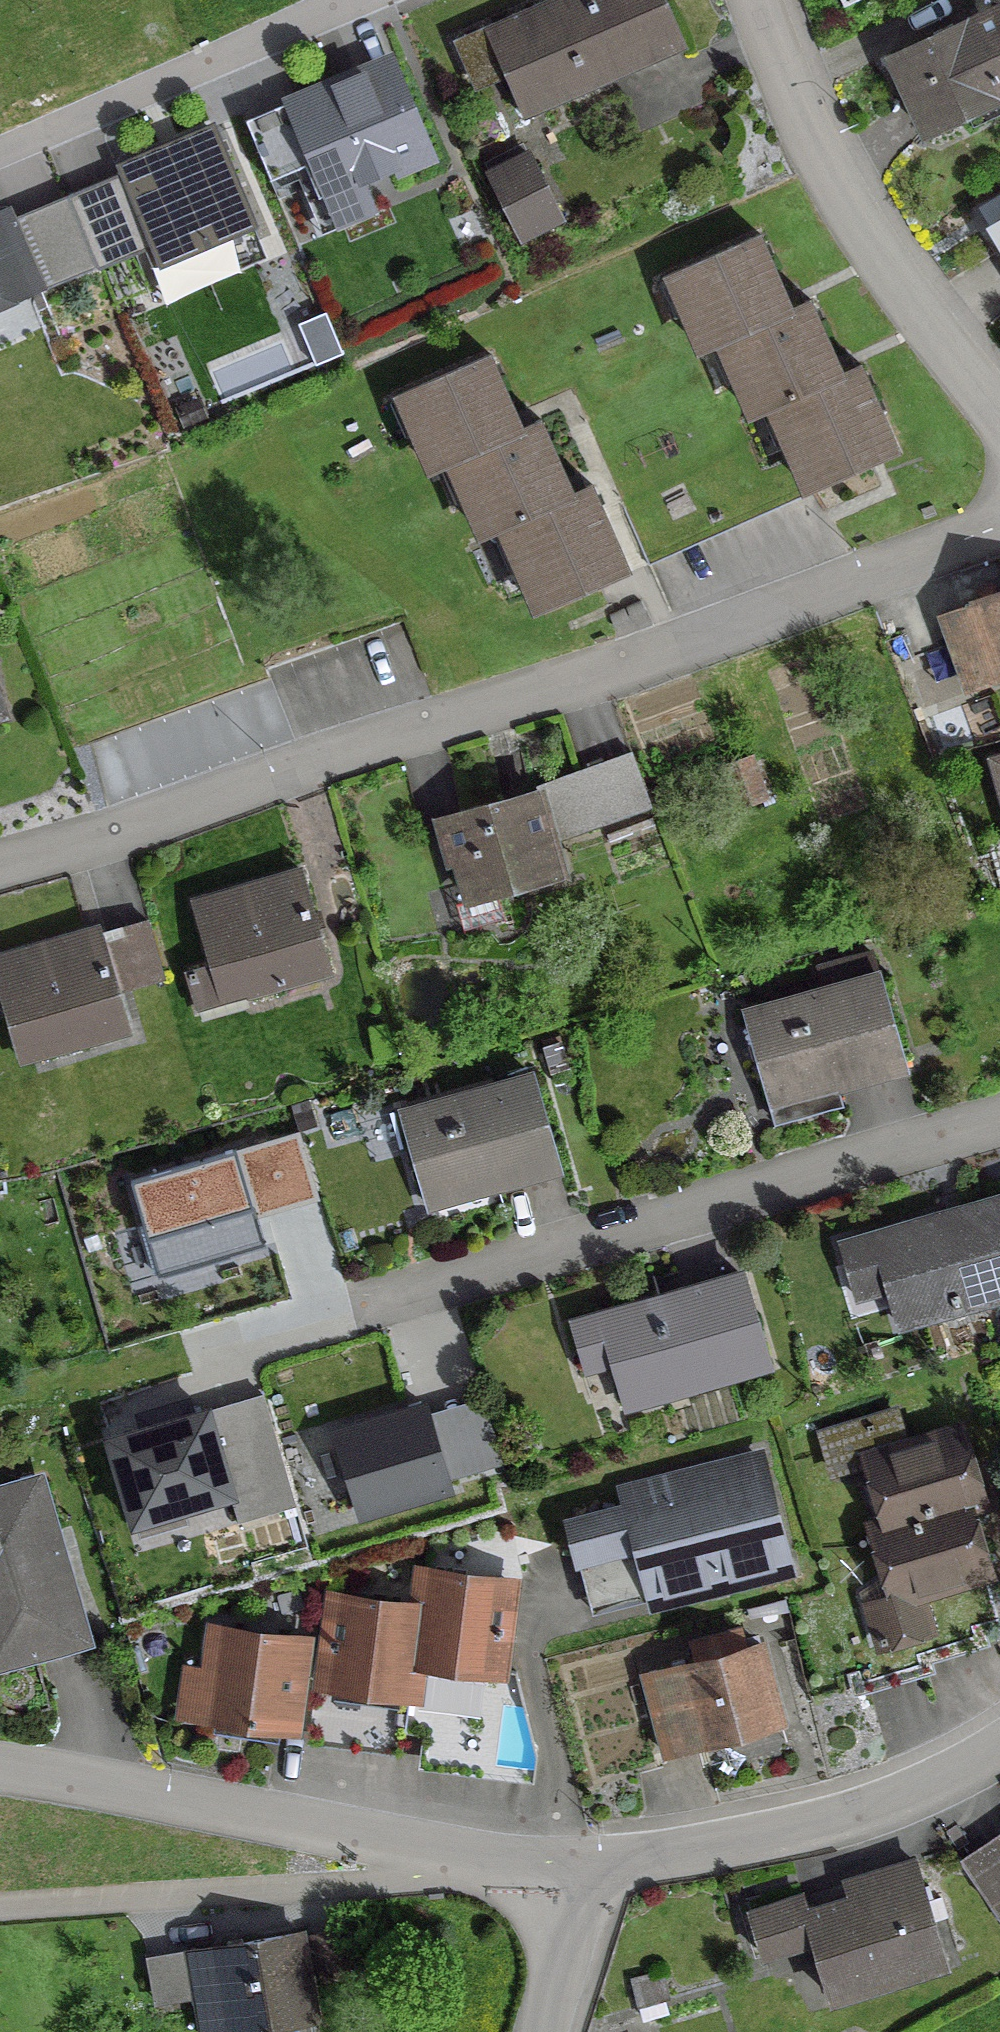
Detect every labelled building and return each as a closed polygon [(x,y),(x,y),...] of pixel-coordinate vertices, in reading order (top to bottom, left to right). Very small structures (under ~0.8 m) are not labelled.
[(521,120),(681,50),(659,0),(551,0),(481,30),(521,120)] [(890,64),(921,131),(999,95),(999,13),(890,64)] [(428,145),(390,52),(288,93),(337,213),(372,199),(361,173),(428,145)] [(247,215),(210,125),(119,162),(156,252),(247,215)] [(556,220),(530,168),(492,188),(517,239),(556,220)] [(83,260),(59,202),(10,222),(4,209),(0,210),(0,294),(83,260)] [(987,232),(999,254),(999,224),(987,232)] [(781,296),(755,237),(667,276),(701,354),(720,346),(752,419),(770,411),(807,494),(895,454),(856,367),(834,377),(831,370),(828,363),(832,361),(805,302),(783,311),(780,305),(777,298),(781,296)] [(537,613),(594,588),(625,574),(586,486),(564,496),(561,489),(558,482),(561,481),(536,421),(514,431),(511,424),(508,417),(511,416),(485,356),(397,395),(432,473),(450,465),(483,539),(501,530),(537,613)] [(993,599),(988,586),(973,592),(977,605),(940,619),(966,690),(999,677),(999,596),(993,599)] [(543,785),(545,792),(436,824),(448,867),(455,864),(466,901),(557,875),(547,840),(645,804),(627,754),(543,785)] [(759,800),(746,763),(720,772),(733,808),(759,800)] [(194,1012),(325,974),(296,872),(189,903),(207,967),(183,974),(194,1012)] [(159,980),(143,923),(115,931),(131,988),(159,980)] [(94,931),(0,958),(0,1006),(16,1063),(124,1032),(94,931)] [(836,1105),(831,1089),(901,1069),(876,979),(873,979),(866,955),(815,970),(822,994),(740,1017),(771,1123),(836,1105)] [(489,1173),(493,1188),(555,1170),(529,1079),(397,1117),(418,1193),(489,1173)] [(129,1181),(158,1278),(266,1246),(237,1149),(129,1181)] [(999,1296),(999,1201),(870,1239),(895,1327),(999,1296)] [(763,1365),(738,1278),(596,1319),(621,1406),(763,1365)] [(425,1404),(336,1433),(362,1514),(451,1485),(425,1404)] [(206,1412),(110,1441),(135,1522),(231,1494),(206,1412)] [(867,1461),(887,1526),(887,1528),(959,1507),(960,1509),(974,1504),(952,1435),(867,1461)] [(634,1540),(650,1602),(781,1569),(753,1458),(622,1491),(626,1509),(562,1525),(569,1551),(598,1543),(600,1549),(634,1540)] [(80,1641),(34,1484),(0,1493),(0,1664),(80,1641)] [(959,1507),(887,1528),(887,1526),(872,1531),(893,1600),(980,1574),(966,1529),(960,1509),(959,1507)] [(419,1580),(416,1608),(405,1698),(402,1722),(491,1733),(501,1672),(493,1671),(504,1585),(428,1574),(419,1580)] [(416,1608),(340,1598),(332,1605),(321,1687),(405,1698),(416,1608)] [(285,1731),(297,1641),(213,1630),(201,1719),(285,1731)] [(639,1680),(660,1755),(777,1723),(757,1647),(742,1651),(736,1632),(687,1646),(692,1665),(639,1680)] [(957,1863),(998,1926),(999,1925),(999,1894),(999,1893),(999,1834),(957,1863)] [(801,1915),(797,1899),(745,1915),(751,1936),(801,1921),(825,1998),(940,1961),(910,1864),(875,1875),(879,1887),(845,1897),(846,1901),(801,1915)] [(295,1936),(183,1956),(196,2031),(311,2031),(295,1936)] [(343,1966),(339,1936),(309,1940),(313,1970),(343,1966)] [(634,2010),(665,2001),(658,1973),(627,1982),(634,2010)]
